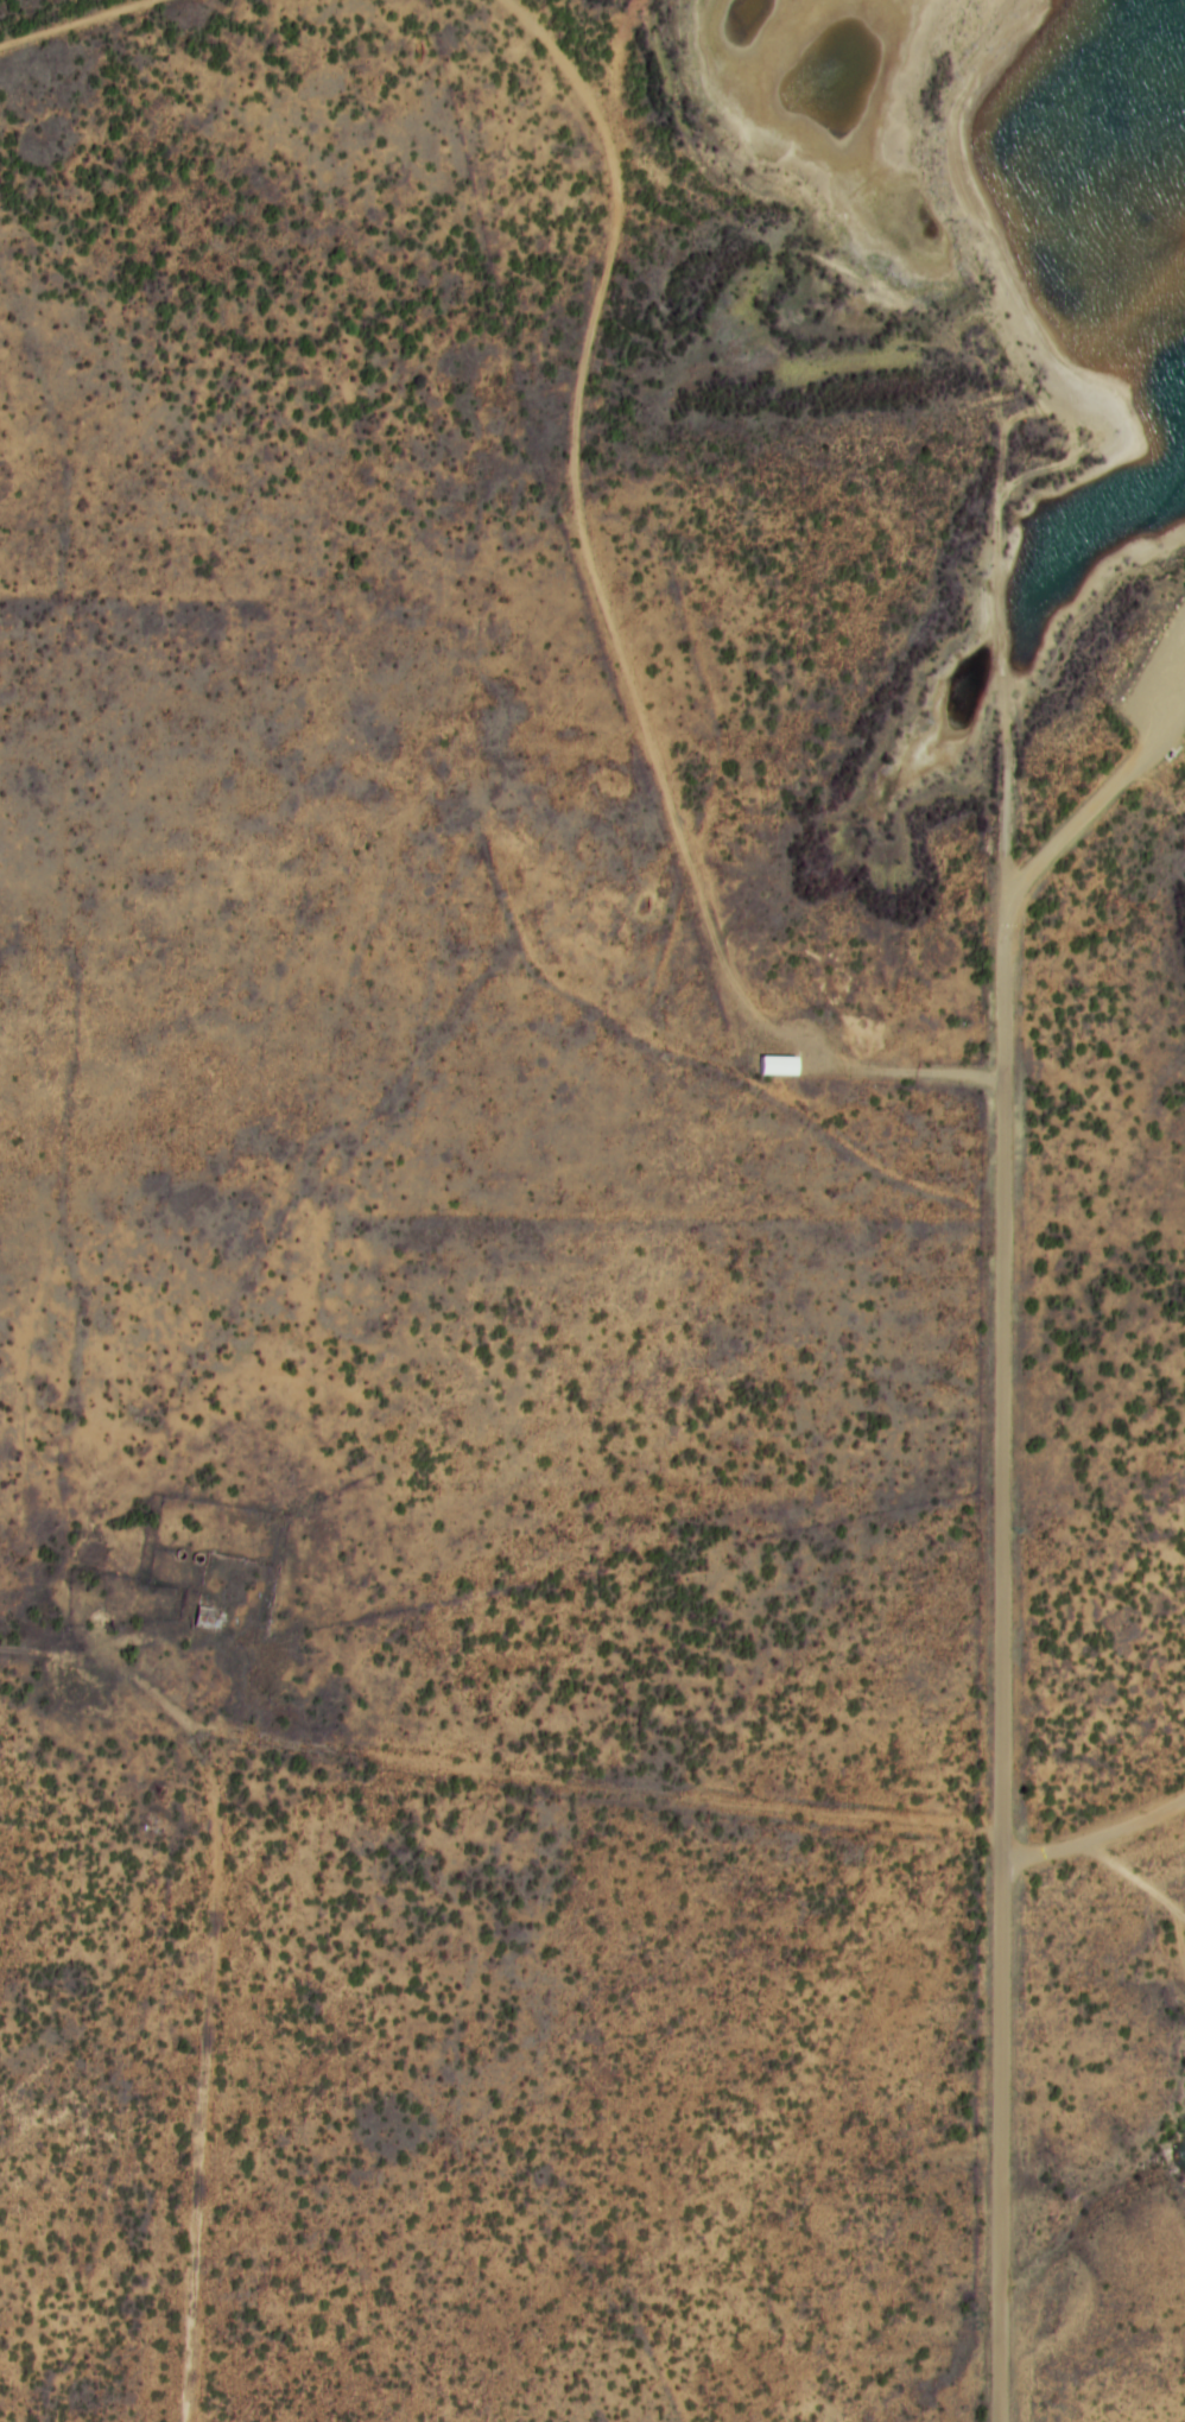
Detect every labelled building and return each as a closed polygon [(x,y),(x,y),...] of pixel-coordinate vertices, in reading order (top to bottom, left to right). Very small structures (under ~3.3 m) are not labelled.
[(760,1058),(760,1076),(796,1076),(796,1058),(760,1058)] [(195,1626),(217,1632),(222,1613),(200,1607),(195,1626)]
